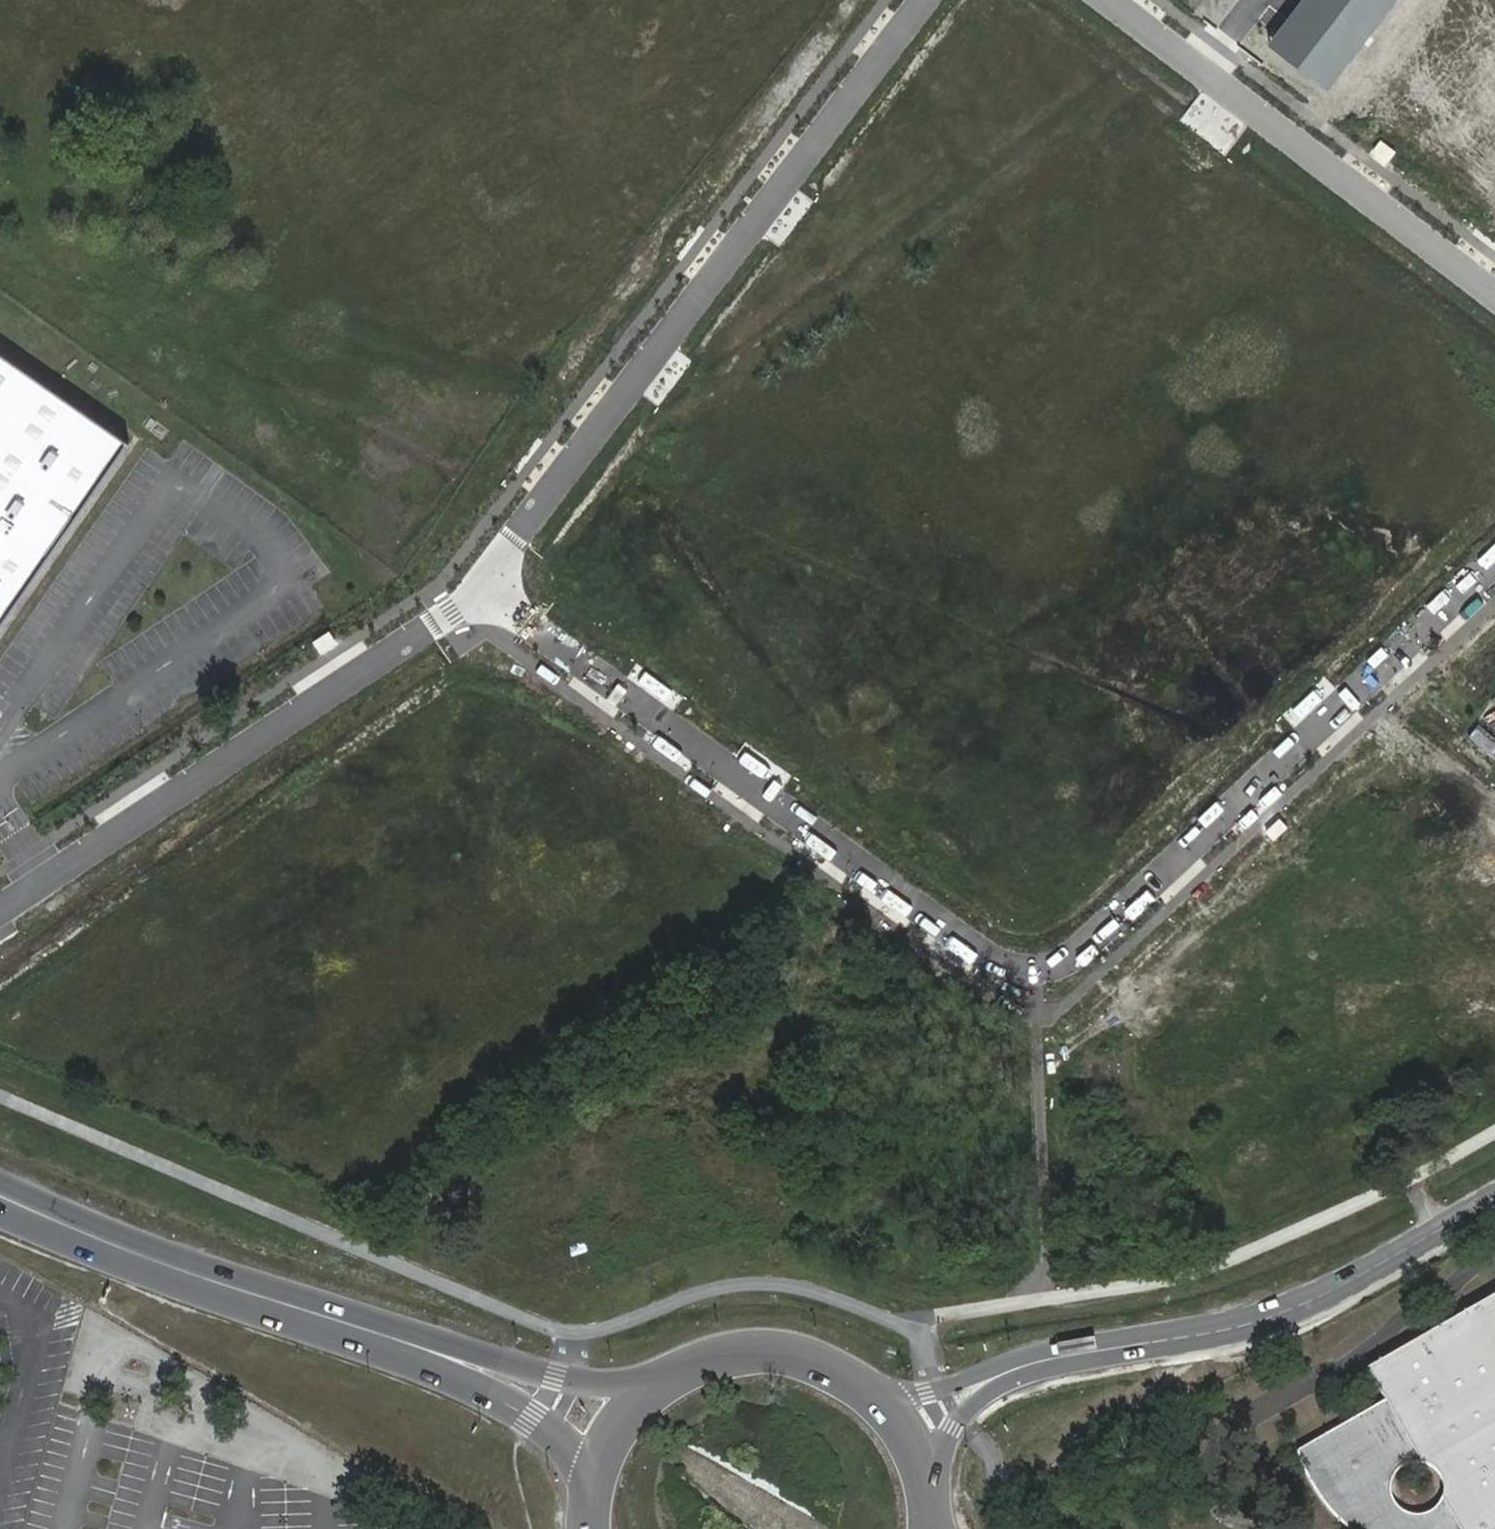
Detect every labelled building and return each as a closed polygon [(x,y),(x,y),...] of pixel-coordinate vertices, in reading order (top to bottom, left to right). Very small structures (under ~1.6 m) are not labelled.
[(1271,37),(1328,80),(1390,0),(1300,0),(1271,37)] [(129,440),(0,348),(0,621),(129,440)] [(1369,1371),(1386,1402),(1298,1453),(1307,1476),(1319,1497),(1339,1521),(1348,1528),(1494,1528),(1494,1299),(1369,1371)]
